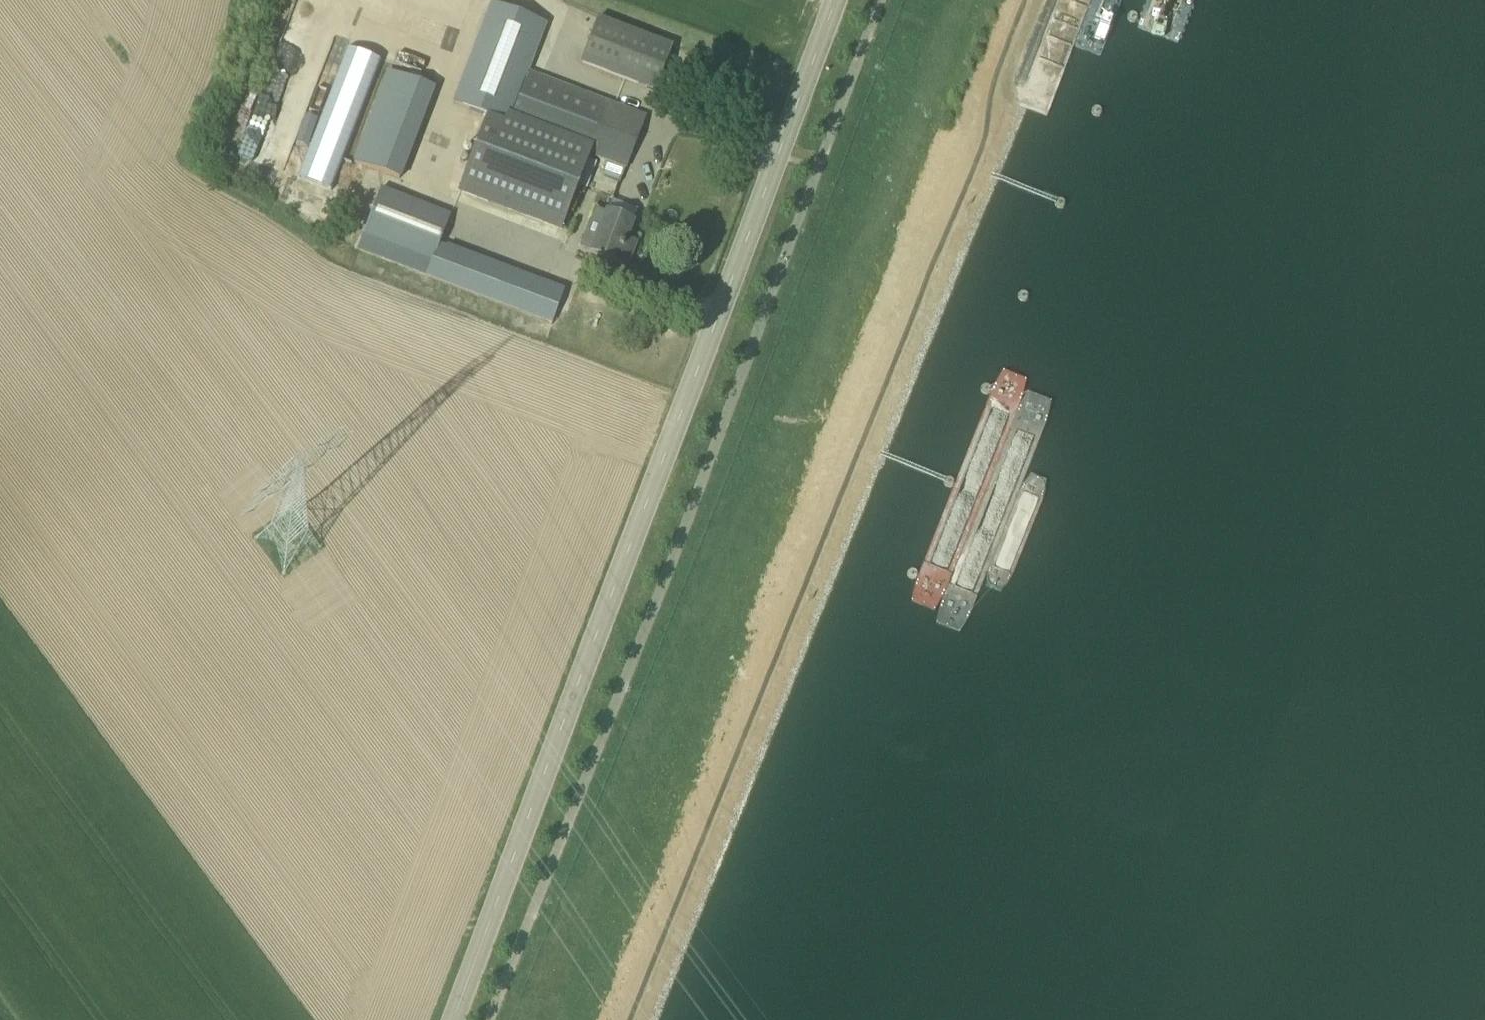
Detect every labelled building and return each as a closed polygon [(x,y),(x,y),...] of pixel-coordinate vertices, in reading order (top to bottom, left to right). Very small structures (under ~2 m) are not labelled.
[(621,183),(626,169),(646,117),(529,73),(548,23),(492,1),(454,102),(488,115),(458,193),(562,232),(591,155),(615,164),(610,178),(621,183)] [(655,91),(673,45),(599,16),(581,63),(655,91)] [(351,161),(399,179),(433,87),(385,69),(351,161)] [(1035,111),(1045,84),(1023,76),(1013,103),(1035,111)] [(451,215),(381,189),(358,250),(428,275),(553,322),(561,299),(549,295),(552,287),(440,245),(451,215)] [(635,240),(627,237),(633,223),(595,208),(580,247),(593,252),(593,253),(628,266),(628,263),(626,263),(635,240)] [(564,292),(552,287),(549,295),(561,299),(564,292)]
